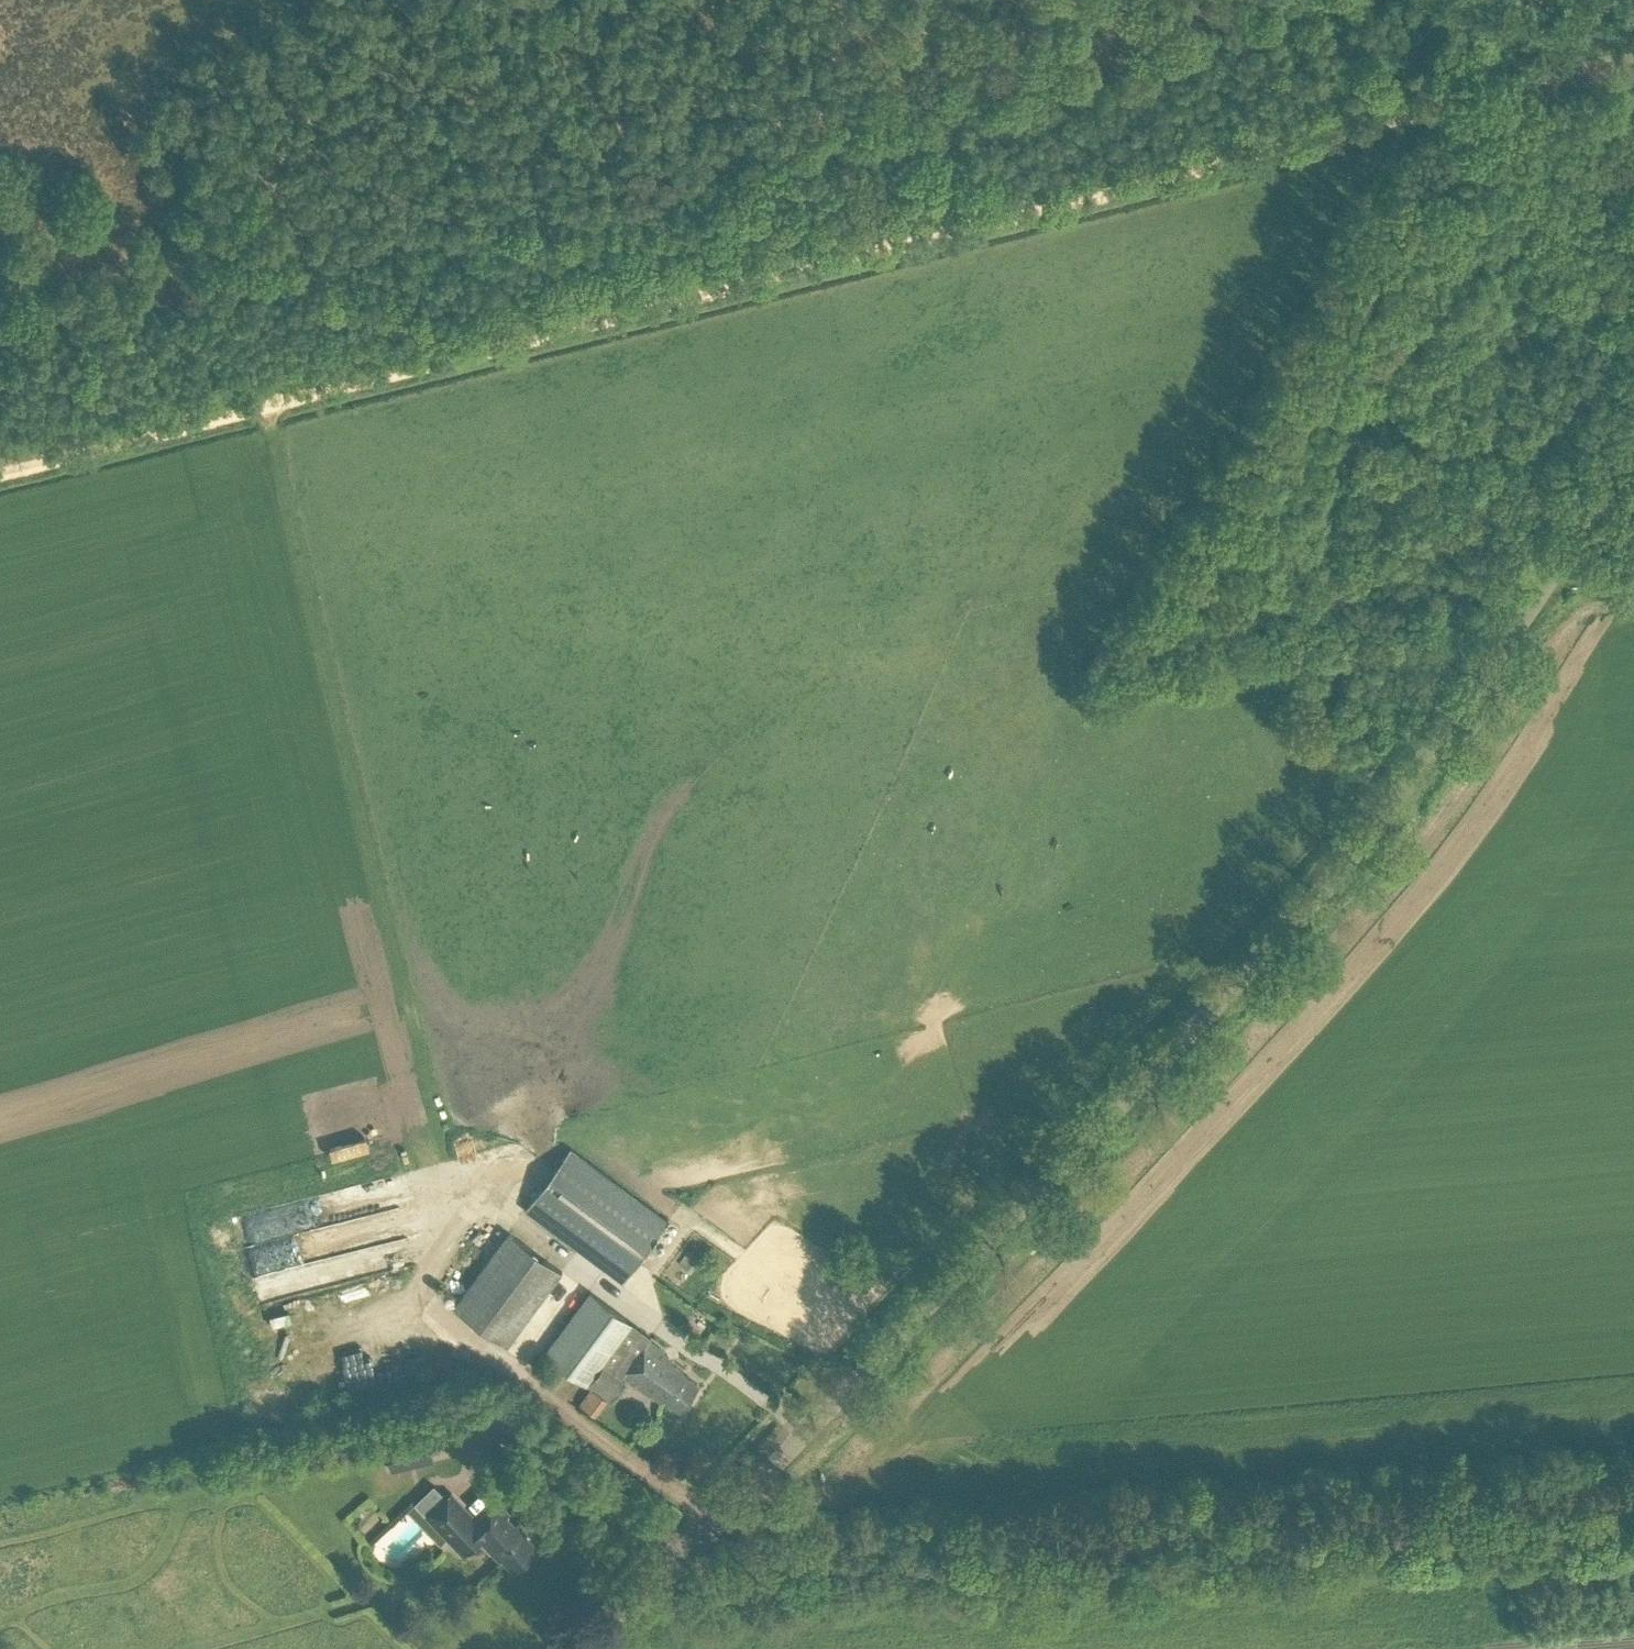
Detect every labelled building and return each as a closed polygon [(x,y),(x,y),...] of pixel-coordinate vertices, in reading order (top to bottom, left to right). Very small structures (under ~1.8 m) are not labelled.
[(569,1146),(524,1206),(621,1279),(666,1219),(569,1146)] [(410,1208),(248,1239),(254,1267),(416,1236),(410,1208)] [(451,1303),(504,1343),(559,1269),(507,1229),(451,1303)] [(338,1273),(339,1277),(395,1264),(390,1242),(294,1264),(297,1275),(316,1271),(318,1277),(338,1273)] [(609,1401),(626,1378),(647,1394),(650,1390),(659,1397),(661,1397),(677,1409),(696,1382),(681,1371),(681,1367),(673,1362),(671,1364),(660,1356),(664,1351),(647,1339),(650,1336),(588,1290),(542,1351),(609,1401)] [(434,1430),(392,1441),(399,1469),(441,1458),(434,1430)] [(416,1503),(427,1515),(446,1496),(435,1485),(416,1503)] [(503,1560),(514,1571),(535,1551),(523,1539),(524,1536),(516,1529),(513,1528),(505,1521),(506,1517),(495,1505),(475,1524),(449,1498),(423,1523),(461,1562),(480,1543),(500,1563),(503,1560)]
